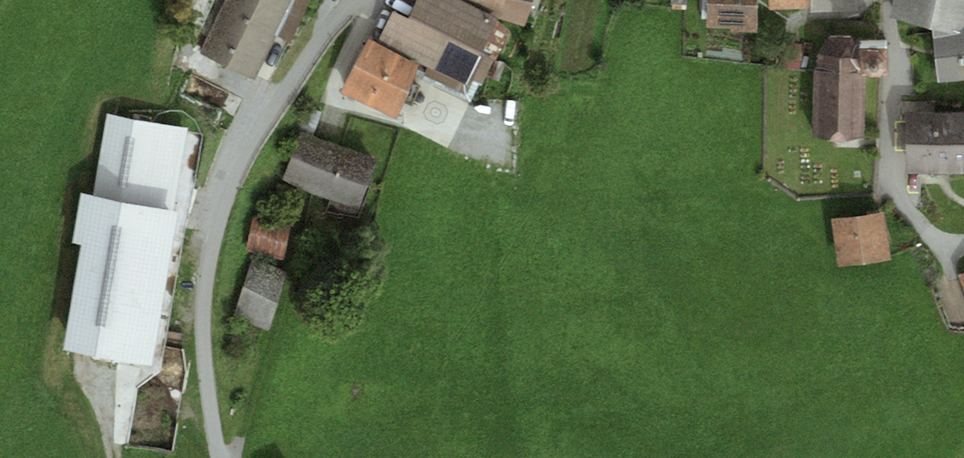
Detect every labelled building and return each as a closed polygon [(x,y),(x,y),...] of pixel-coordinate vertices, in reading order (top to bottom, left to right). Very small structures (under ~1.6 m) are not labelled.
[(199,51),(255,78),(278,33),(291,38),(307,0),(224,0),(199,51)] [(408,13),(393,5),(377,37),(466,78),(496,13),(497,10),(474,0),(414,0),(408,13)] [(497,10),(496,13),(524,20),(530,0),(474,0),(497,10)] [(706,22),(730,21),(731,24),(756,24),(756,0),(706,0),(706,22)] [(896,15),(931,21),(963,19),(963,0),(899,0),(896,15)] [(938,79),(963,76),(963,19),(931,21),(938,79)] [(817,65),(813,65),(813,73),(812,131),(866,131),(866,58),(877,57),(888,57),(887,29),(859,28),(860,38),(855,38),(845,30),(829,30),(816,48),(817,65)] [(418,57),(368,33),(341,86),(395,111),(418,57)] [(321,110),(309,105),(281,178),(359,203),(376,154),(314,133),(321,110)] [(906,109),(906,168),(963,167),(963,107),(906,109)] [(201,184),(137,168),(109,268),(141,277),(156,224),(187,233),(201,184)] [(884,206),(831,215),(838,263),(892,255),(884,206)] [(289,222),(252,214),(246,248),(282,254),(289,222)] [(286,267),(251,255),(232,317),(268,328),(286,267)]
